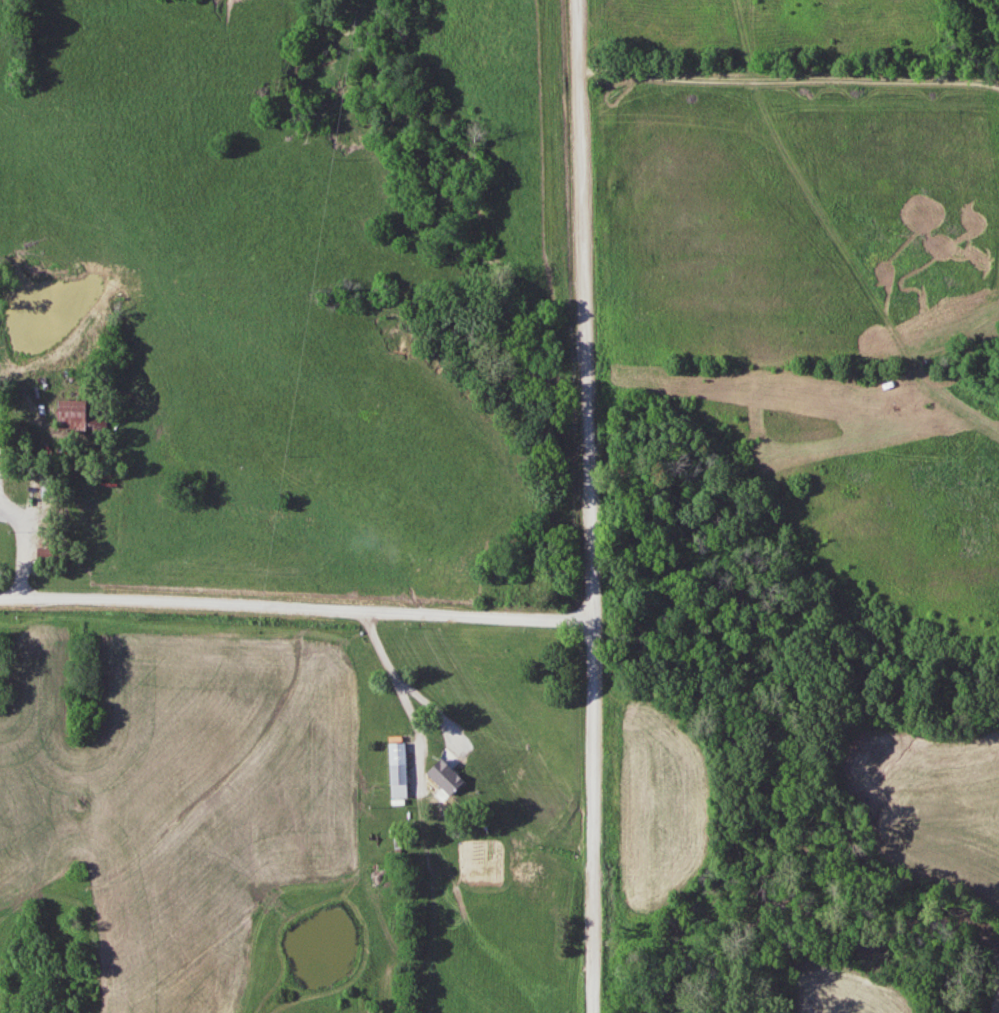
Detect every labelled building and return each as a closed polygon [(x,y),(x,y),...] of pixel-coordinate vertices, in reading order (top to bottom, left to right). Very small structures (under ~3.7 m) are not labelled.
[(57,401),(57,431),(107,431),(107,401),(57,401)] [(66,549),(44,549),(44,566),(66,566),(66,549)] [(409,744),(392,744),(393,799),(410,799),(409,744)] [(472,783),(446,758),(430,774),(455,799),(472,783)]
